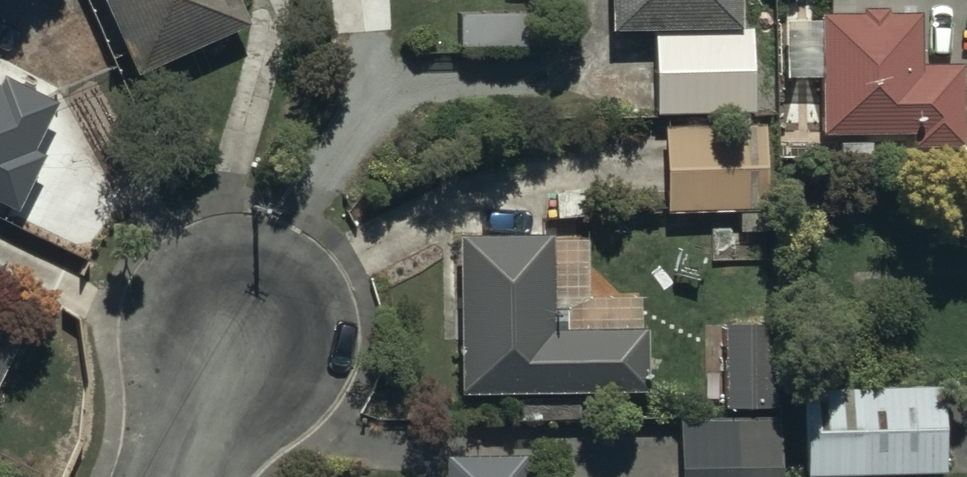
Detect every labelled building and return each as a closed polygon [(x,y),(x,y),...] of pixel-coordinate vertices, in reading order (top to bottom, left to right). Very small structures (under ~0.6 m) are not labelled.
[(138,76),(250,27),(238,0),(105,0),(138,76)] [(610,35),(652,33),(655,115),(750,111),(747,27),(739,27),(738,0),(609,0),(610,35)] [(919,13),(819,14),(819,134),(912,133),(912,148),(962,147),(961,68),(919,68),(919,13)] [(18,215),(44,160),(32,155),(55,105),(3,81),(0,87),(0,207),(18,215)] [(761,126),(665,128),(667,214),(763,211),(761,126)] [(547,239),(455,241),(459,395),(653,391),(651,332),(549,335),(547,239)] [(773,327),(724,327),(725,410),(774,410),(773,327)] [(22,346),(0,335),(0,389),(22,346)] [(802,414),(803,476),(886,476),(943,476),(942,389),(842,390),(842,413),(802,414)] [(679,420),(679,476),(777,476),(777,420),(679,420)] [(446,460),(445,476),(525,476),(525,460),(446,460)]
